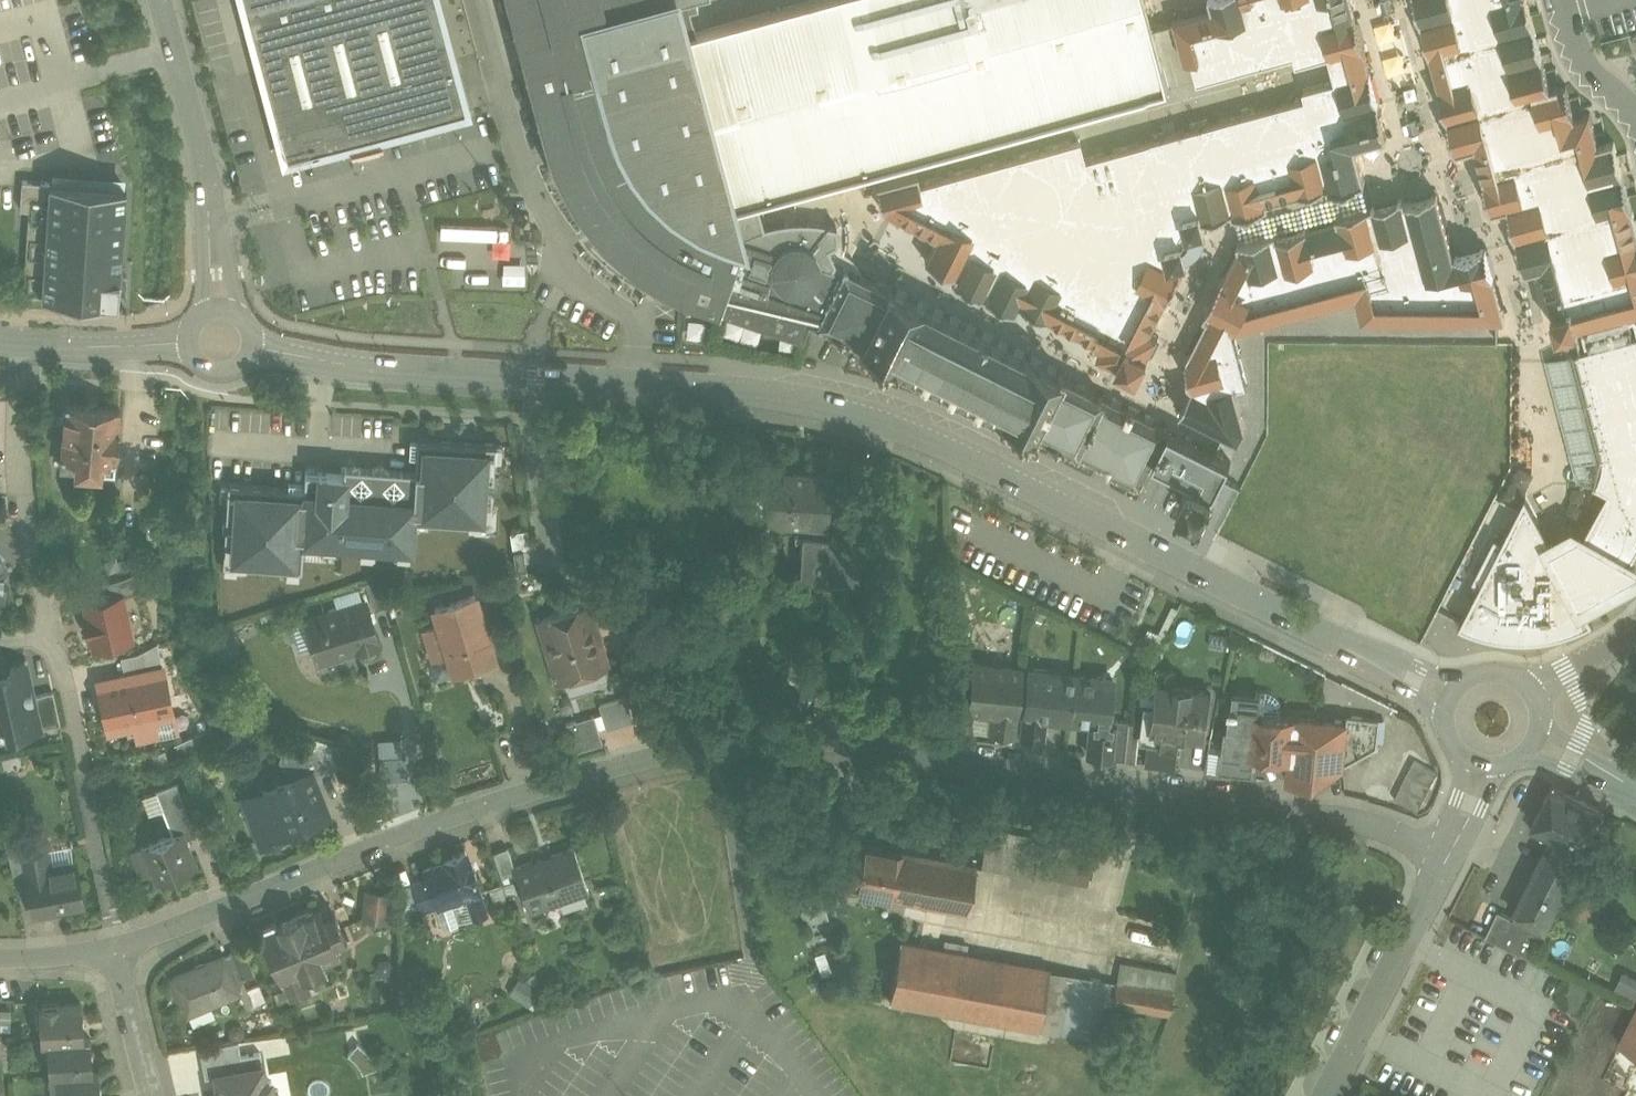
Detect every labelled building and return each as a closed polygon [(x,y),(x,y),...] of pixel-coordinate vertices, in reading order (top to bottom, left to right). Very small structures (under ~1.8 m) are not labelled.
[(282,164),(366,141),(473,113),(443,0),(238,0),(282,164)] [(705,27),(696,30),(690,6),(699,4),(698,0),(508,0),(519,40),(527,69),(528,71),(543,128),(546,141),(549,150),(551,157),(553,162),(555,165),(557,170),(563,183),(567,191),(572,198),(579,208),(590,223),(595,228),(601,234),(620,254),(629,261),(635,266),(654,278),(666,285),(679,291),(695,297),(773,322),(802,331),(807,314),(813,316),(815,317),(816,314),(817,315),(841,266),(836,265),(832,264),(820,260),(817,251),(811,243),(802,239),(792,238),(783,241),(775,247),(738,234),(731,205),(758,198),(806,185),(876,167),(885,165),(970,142),(1027,126),(1071,115),(1171,88),(1151,14),(1147,0),(802,0),(705,27)] [(1214,6),(1232,71),(1262,64),(1245,0),(1212,0),(1214,6)] [(1262,64),(1296,55),(1282,0),(1245,0),(1262,64)] [(1296,55),(1298,62),(1331,54),(1318,4),(1335,0),(1282,0),(1296,55)] [(1318,4),(1331,54),(1335,66),(1367,57),(1353,0),(1335,0),(1318,4)] [(1423,22),(1505,0),(1417,0),(1423,22)] [(1431,52),(1535,25),(1528,0),(1505,0),(1423,22),(1431,52)] [(1214,6),(1174,16),(1186,61),(1194,59),(1200,80),(1232,71),(1214,6)] [(1544,58),(1535,25),(1431,52),(1440,86),(1544,58)] [(1367,57),(1335,66),(1338,78),(1356,144),(1389,135),(1367,57)] [(1440,86),(1457,149),(1474,144),(1577,116),(1568,82),(1551,87),(1544,58),(1440,86)] [(1356,144),(1338,78),(1304,88),(1306,95),(1330,182),(1331,188),(1365,179),(1356,144)] [(1298,191),(1330,182),(1306,95),(1274,104),(1298,191)] [(1267,199),(1298,191),(1274,104),(1244,112),(1267,199)] [(1182,128),(1206,216),(1233,209),(1234,213),(1269,204),(1267,199),(1244,112),(1182,128)] [(1577,116),(1474,144),(1492,208),(1508,204),(1625,171),(1615,139),(1600,143),(1592,112),(1577,116)] [(1207,220),(1206,216),(1182,128),(1122,145),(1134,186),(1143,216),(1148,233),(1182,258),(1189,257),(1191,256),(1194,254),(1198,251),(1201,248),(1203,246),(1205,242),(1206,238),(1207,233),(1208,229),(1207,224),(1207,220)] [(1018,301),(1077,330),(1104,276),(1089,258),(1127,197),(1134,186),(1122,145),(1085,155),(1079,136),(1062,140),(1074,187),(1018,301)] [(956,272),(953,278),(1014,308),(1018,301),(1074,187),(1062,140),(986,160),(995,192),(956,272)] [(924,256),(956,272),(995,192),(986,160),(950,170),(955,191),(935,232),(924,256)] [(955,191),(950,170),(920,178),(918,170),(876,181),(882,205),(935,232),(955,191)] [(1508,204),(1525,270),(1542,266),(1558,330),(1578,325),(1579,327),(1635,312),(1635,211),(1625,171),(1508,204)] [(126,187),(23,180),(21,209),(30,209),(24,294),(118,300),(126,187)] [(1134,186),(1127,197),(1134,222),(1143,216),(1134,186)] [(1406,196),(1372,204),(1402,317),(1436,317),(1421,261),(1454,252),(1438,192),(1407,200),(1406,196)] [(1152,328),(1168,298),(1124,276),(1141,242),(1134,222),(1127,197),(1089,258),(1104,276),(1077,330),(1104,342),(1098,353),(1140,374),(1161,333),(1152,328)] [(792,238),(787,218),(779,219),(771,221),(764,223),(758,198),(731,205),(738,234),(775,247),(783,241),(792,238)] [(1338,218),(1309,226),(1329,303),(1358,295),(1363,317),(1402,317),(1372,204),(1337,213),(1338,218)] [(1183,262),(1182,258),(1148,233),(1143,216),(1134,222),(1141,242),(1124,276),(1168,298),(1184,266),(1183,262)] [(820,260),(832,264),(835,258),(834,254),(829,243),(837,240),(838,235),(838,228),(836,221),(828,219),(818,218),(810,217),(799,217),(787,218),(792,238),(802,239),(811,243),(817,251),(820,260)] [(1329,303),(1309,226),(1277,234),(1297,312),(1329,303)] [(1285,315),(1297,312),(1277,234),(1276,230),(1239,240),(1240,245),(1224,275),(1285,315)] [(1436,317),(1507,317),(1487,243),(1454,252),(1421,261),(1436,317)] [(843,261),(841,264),(842,265),(841,266),(817,315),(816,314),(815,317),(813,316),(812,318),(847,336),(848,335),(857,339),(856,341),(858,342),(889,281),(887,280),(885,282),(866,273),(852,267),(846,264),(846,263),(843,261)] [(1285,315),(1224,275),(1205,311),(1210,314),(1236,328),(1285,315)] [(937,309),(891,285),(892,282),(889,281),(858,342),(862,344),(862,343),(888,356),(887,357),(893,360),(894,358),(909,366),(981,401),(996,409),(995,411),(1001,414),(1002,413),(1027,426),(1026,427),(1032,430),(1033,428),(1042,432),(1042,433),(1046,435),(1047,434),(1058,440),(1058,441),(1062,443),(1063,442),(1071,447),(1071,448),(1077,451),(1077,450),(1078,450),(1078,451),(1083,454),(1084,453),(1096,459),(1095,460),(1100,462),(1101,461),(1116,469),(1116,470),(1121,473),(1121,472),(1133,478),(1133,479),(1138,482),(1139,481),(1143,483),(1156,459),(1171,426),(1104,393),(1062,371),(1024,352),(1009,345),(937,309)] [(1236,328),(1210,314),(1186,360),(1194,384),(1209,389),(1235,383),(1247,381),(1236,328)] [(1598,417),(1635,407),(1635,332),(1578,348),(1598,417)] [(1209,389),(1194,384),(1181,409),(1241,438),(1248,424),(1235,383),(1209,389)] [(120,407),(67,404),(62,468),(76,470),(76,471),(82,478),(92,478),(100,472),(100,471),(115,471),(116,452),(119,452),(120,429),(118,429),(120,407)] [(1596,480),(1609,488),(1635,502),(1635,407),(1598,417),(1600,424),(1603,433),(1604,439),(1605,446),(1606,451),(1605,457),(1603,465),(1600,473),(1598,477),(1596,480)] [(1203,443),(1171,426),(1156,459),(1192,477),(1217,489),(1218,490),(1233,457),(1203,443)] [(324,490),(233,486),(229,562),(308,566),(309,542),(424,548),(426,517),(495,520),(499,446),(422,443),(421,472),(325,467),(324,490)] [(831,469),(770,465),(769,472),(750,470),(747,509),(766,510),(765,520),(769,520),(769,517),(789,518),(789,522),(791,523),(792,519),(806,521),(806,529),(821,530),(822,522),(827,523),(831,469)] [(1217,489),(1192,477),(1180,502),(1205,514),(1217,489)] [(1631,560),(1635,551),(1635,502),(1609,488),(1587,528),(1583,534),(1631,560)] [(1512,634),(1550,534),(1527,491),(1461,619),(1476,626),(1492,630),(1512,634)] [(1550,534),(1556,544),(1579,531),(1583,534),(1587,528),(1575,520),(1550,534)] [(806,529),(803,529),(799,574),(857,578),(861,534),(821,530),(806,529)] [(1583,594),(1612,578),(1635,565),(1635,563),(1631,560),(1583,534),(1579,531),(1556,544),(1583,594)] [(1556,544),(1550,534),(1512,634),(1546,633),(1574,626),(1596,617),(1590,606),(1589,604),(1583,594),(1556,544)] [(1583,594),(1589,604),(1590,606),(1595,603),(1620,588),(1635,580),(1635,565),(1612,578),(1583,594)] [(140,570),(124,577),(103,583),(107,598),(122,595),(123,596),(145,591),(140,570)] [(444,654),(449,670),(498,656),(493,638),(498,636),(490,611),(486,612),(479,589),(429,603),(435,623),(423,626),(432,657),(444,654)] [(107,598),(85,603),(88,618),(85,618),(88,634),(91,634),(95,648),(132,640),(123,596),(122,595),(107,598)] [(366,599),(306,618),(318,655),(325,658),(336,655),(339,649),(357,644),(359,648),(364,655),(372,655),(378,650),(379,642),(366,599)] [(589,604),(540,619),(558,678),(570,675),(569,674),(575,673),(576,675),(578,676),(589,673),(590,670),(590,668),(595,666),(596,667),(607,663),(589,604)] [(1023,666),(972,660),(968,703),(994,706),(991,728),(1014,731),(1017,709),(1018,709),(1023,666)] [(0,676),(0,726),(8,725),(10,735),(40,728),(33,696),(26,663),(10,667),(12,673),(0,676)] [(838,669),(810,664),(806,718),(831,715),(838,669)] [(1074,671),(1026,666),(1021,709),(1023,710),(1020,732),(1043,734),(1046,712),(1069,714),(1074,671)] [(163,667),(115,677),(117,683),(100,687),(108,724),(122,721),(123,727),(134,725),(138,740),(161,735),(157,720),(174,716),(163,667)] [(1114,675),(1074,671),(1069,714),(1069,715),(1092,717),(1089,751),(1124,756),(1128,717),(1128,716),(1109,714),(1114,675)] [(1197,684),(1171,681),(1171,682),(1155,680),(1146,744),(1157,745),(1155,760),(1178,764),(1182,732),(1207,735),(1213,688),(1197,686),(1197,684)] [(53,691),(33,696),(40,728),(61,724),(53,691)] [(570,720),(578,750),(610,741),(606,726),(636,718),(629,693),(601,701),(604,711),(570,720)] [(1262,695),(1240,693),(1239,704),(1231,703),(1231,707),(1230,723),(1227,723),(1224,748),(1221,748),(1219,769),(1254,773),(1256,751),(1279,753),(1278,758),(1290,760),(1289,776),(1316,779),(1344,763),(1349,720),(1347,720),(1323,718),(1323,715),(1263,710),(1263,709),(1260,709),(1262,695)] [(1349,720),(1344,763),(1379,743),(1382,715),(1348,711),(1347,720),(1349,720)] [(978,715),(962,712),(961,733),(975,735),(978,715)] [(1139,718),(1128,717),(1124,756),(1135,758),(1139,718)] [(328,741),(298,753),(306,773),(308,772),(310,776),(337,765),(328,741)] [(1424,808),(1443,768),(1417,755),(1398,795),(1424,808)] [(306,773),(264,790),(271,808),(279,805),(289,829),(327,814),(326,813),(324,814),(310,776),(308,772),(306,773)] [(1605,807),(1553,781),(1552,783),(1552,784),(1534,821),(1532,826),(1547,834),(1549,828),(1568,837),(1561,851),(1548,845),(1516,910),(1546,925),(1605,807)] [(182,830),(142,846),(152,871),(155,880),(196,864),(186,837),(210,828),(201,808),(177,817),(182,830)] [(21,831),(3,834),(14,875),(26,873),(23,854),(26,854),(24,844),(21,831)] [(1091,850),(991,833),(986,864),(1085,881),(1091,850)] [(976,862),(846,838),(837,884),(968,908),(976,862)] [(142,846),(130,850),(140,875),(152,871),(142,846)] [(508,846),(493,851),(502,876),(516,871),(515,867),(508,846)] [(573,847),(515,867),(516,871),(530,910),(588,890),(573,847)] [(49,868),(45,850),(26,854),(23,854),(26,873),(34,915),(84,905),(76,863),(49,868)] [(466,850),(443,857),(444,860),(425,867),(428,877),(438,904),(452,899),(460,921),(487,912),(475,877),(477,876),(473,863),(471,864),(466,850)] [(428,877),(412,882),(422,909),(438,904),(428,877)] [(826,886),(802,894),(811,923),(835,915),(826,886)] [(391,893),(366,891),(363,918),(388,921),(391,893)] [(318,909),(302,916),(301,914),(279,924),(280,925),(263,931),(261,932),(262,935),(262,934),(280,976),(279,976),(280,978),(283,977),(291,997),(310,990),(303,974),(325,965),(324,963),(324,964),(322,960),(337,954),(337,955),(340,954),(334,940),(345,935),(335,912),(324,917),(320,907),(318,908),(318,909)] [(1544,929),(1499,908),(1487,933),(1531,954),(1544,929)] [(1049,967),(900,940),(890,998),(1039,1025),(1049,967)] [(244,947),(230,953),(241,979),(255,974),(244,947)] [(223,956),(171,977),(186,1015),(238,993),(223,956)] [(1071,971),(1049,967),(1039,1025),(1059,1028),(1071,971)] [(1105,977),(1071,971),(1059,1028),(1097,1035),(1105,977)] [(535,1005),(543,989),(522,979),(514,995),(535,1005)] [(1173,989),(1117,979),(1113,1001),(1169,1010),(1173,989)] [(82,1004),(59,1006),(59,1004),(42,1005),(43,1007),(39,1007),(42,1042),(47,1042),(85,1039),(82,1004)] [(1621,1043),(1635,1050),(1635,1013),(1621,1043)] [(85,1039),(47,1042),(50,1076),(56,1076),(93,1073),(91,1039),(85,1039)] [(239,1041),(200,1048),(205,1078),(217,1076),(217,1074),(263,1066),(260,1052),(242,1055),(239,1041)] [(364,1049),(358,1043),(349,1053),(348,1054),(354,1059),(355,1061),(358,1066),(360,1068),(362,1072),(363,1076),(365,1075),(378,1070),(372,1058),(364,1049)] [(217,1074),(217,1076),(219,1090),(214,1091),(215,1095),(274,1095),(271,1080),(266,1081),(263,1066),(217,1074)] [(56,1076),(58,1095),(101,1095),(99,1073),(93,1073),(56,1076)]
